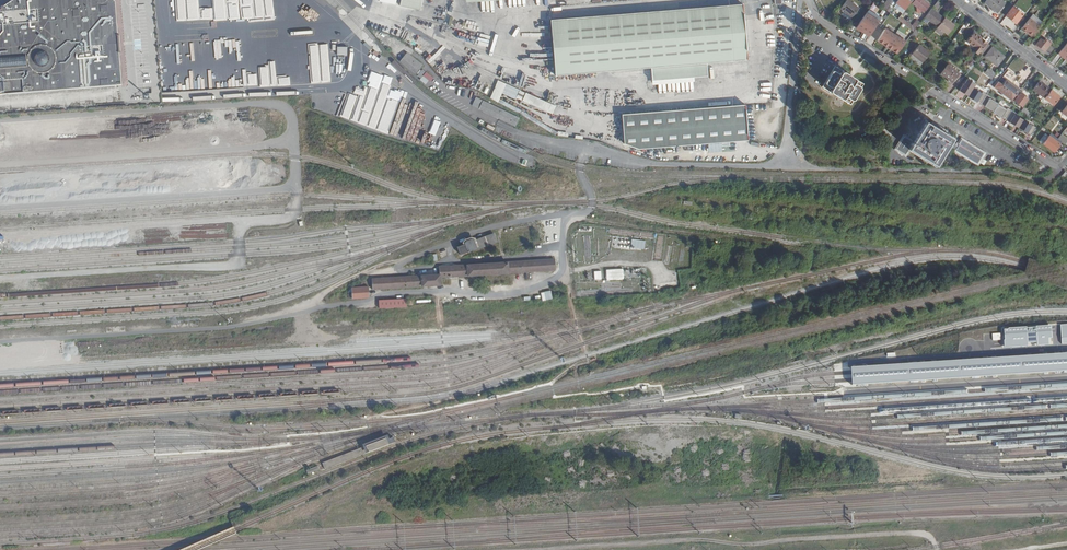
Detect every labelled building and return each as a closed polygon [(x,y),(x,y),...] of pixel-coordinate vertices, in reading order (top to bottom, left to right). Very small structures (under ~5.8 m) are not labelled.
[(118,89),(112,3),(108,0),(10,0),(0,7),(0,97),(118,89)] [(265,0),(167,0),(168,9),(169,9),(170,20),(177,20),(177,24),(185,23),(185,25),(210,23),(210,18),(240,16),(240,21),(247,20),(247,17),(266,15),(265,0)] [(551,21),(556,76),(746,59),(745,53),(747,52),(742,0),(723,0),(571,15),(572,19),(551,21)] [(841,9),(853,18),(860,9),(849,0),(848,0),(841,9)] [(883,8),(894,16),(896,13),(889,8),(894,2),(891,0),(890,0),(883,8)] [(914,5),(918,8),(919,12),(921,14),(923,11),(925,13),(932,4),(927,0),(918,0),(914,5)] [(986,4),(999,14),(1006,5),(1000,0),(989,0),(986,4)] [(942,5),(938,2),(933,8),(937,11),(942,5)] [(1015,7),(1007,17),(1018,24),(1025,14),(1015,7)] [(870,9),(856,28),(866,34),(867,32),(869,33),(872,29),(874,30),(882,16),(870,9)] [(945,20),(932,9),(925,18),(938,28),(945,20)] [(901,16),(899,20),(903,23),(906,25),(909,22),(901,16)] [(913,16),(909,22),(906,25),(914,31),(916,29),(921,22),(913,16)] [(955,27),(945,19),(945,20),(938,28),(935,31),(941,36),(944,33),(947,36),(955,27)] [(1028,34),(1032,37),(1040,27),(1030,19),(1023,29),(1026,31),(1029,33),(1028,34)] [(1050,54),(1056,47),(1047,40),(1047,39),(1045,37),(1047,34),(1046,33),(1048,31),(1045,28),(1039,36),(1042,38),(1037,45),(1046,51),(1047,51),(1050,54)] [(877,41),(887,47),(887,46),(890,48),(890,49),(897,53),(905,43),(900,40),(901,39),(891,33),(884,29),(877,41)] [(975,34),(967,44),(979,54),(987,44),(975,34)] [(224,88),(337,83),(335,52),(331,53),(331,43),(293,45),(294,74),(277,74),(276,47),(262,47),(262,51),(248,51),(248,44),(235,45),(236,68),(223,68),(224,88)] [(929,53),(919,45),(915,50),(913,49),(908,56),(919,66),(929,53)] [(347,55),(347,47),(337,47),(337,55),(347,55)] [(992,47),(985,57),(996,66),(1003,56),(992,47)] [(406,52),(399,62),(416,75),(423,65),(406,52)] [(966,61),(964,63),(968,67),(970,65),(973,67),(977,62),(971,58),(967,63),(966,61)] [(948,65),(942,75),(953,84),(957,79),(959,80),(962,75),(960,74),(948,65)] [(835,66),(822,86),(850,104),(863,84),(835,66)] [(988,67),(983,73),(987,77),(991,79),(996,73),(988,67)] [(422,68),(416,76),(426,85),(433,78),(422,68)] [(964,84),(959,91),(968,96),(967,97),(976,102),(977,101),(985,106),(989,109),(993,112),(997,115),(997,114),(1010,122),(1010,123),(1027,133),(1031,135),(1035,127),(1014,115),(1015,113),(1007,108),(1006,109),(998,104),(990,99),(991,97),(983,92),(982,94),(973,88),(975,84),(967,79),(964,84)] [(1014,101),(1021,91),(1008,81),(1004,86),(1000,83),(996,88),(1013,102),(1014,101)] [(1043,97),(1049,89),(1046,86),(1045,87),(1039,82),(1033,89),(1043,97)] [(1051,90),(1045,99),(1053,105),(1060,97),(1051,90)] [(1023,93),(1021,91),(1014,101),(1023,108),(1028,100),(1026,98),(1027,97),(1022,94),(1023,93)] [(345,98),(338,116),(354,122),(359,109),(358,109),(360,103),(345,98)] [(625,145),(638,151),(747,142),(744,106),(622,116),(625,145)] [(404,118),(398,135),(408,138),(408,139),(417,142),(422,124),(404,118)] [(951,137),(924,120),(912,139),(903,133),(894,146),(904,152),(908,147),(934,163),(947,143),(954,147),(952,149),(975,163),(982,152),(960,138),(955,144),(949,140),(951,137)] [(1057,138),(1050,133),(1047,137),(1043,134),(1038,141),(1053,152),(1061,141),(1057,138)] [(1061,141),(1064,143),(1066,139),(1066,138),(1060,133),(1057,138),(1061,141)] [(495,233),(475,240),(478,249),(498,242),(495,233)] [(466,241),(465,243),(465,244),(468,252),(478,249),(475,240),(474,239),(471,239),(466,241)] [(630,248),(644,250),(645,241),(632,239),(630,248)] [(461,255),(468,252),(465,244),(458,247),(461,255)] [(554,259),(508,262),(509,273),(555,270),(554,259)] [(508,262),(464,264),(465,276),(509,273),(508,262)] [(440,266),(440,274),(440,277),(465,276),(464,264),(440,266)] [(624,269),(605,270),(606,279),(624,278),(624,269)] [(440,274),(421,276),(422,287),(441,285),(440,277),(440,274)] [(421,276),(372,279),(373,290),(422,287),(421,276)] [(369,287),(352,288),(352,299),(370,298),(369,287)] [(406,299),(379,300),(380,308),(406,307),(406,299)] [(1052,337),(1052,325),(1036,325),(1036,326),(1028,327),(1027,326),(1009,327),(1009,328),(1004,328),(1005,339),(1004,339),(1005,347),(1028,345),(1028,341),(1037,340),(1038,345),(1049,344),(1049,337),(1052,337)] [(851,367),(851,372),(851,380),(852,384),(1066,370),(1066,353),(851,367)] [(388,435),(363,445),(364,448),(366,454),(391,444),(389,440),(388,435)]
